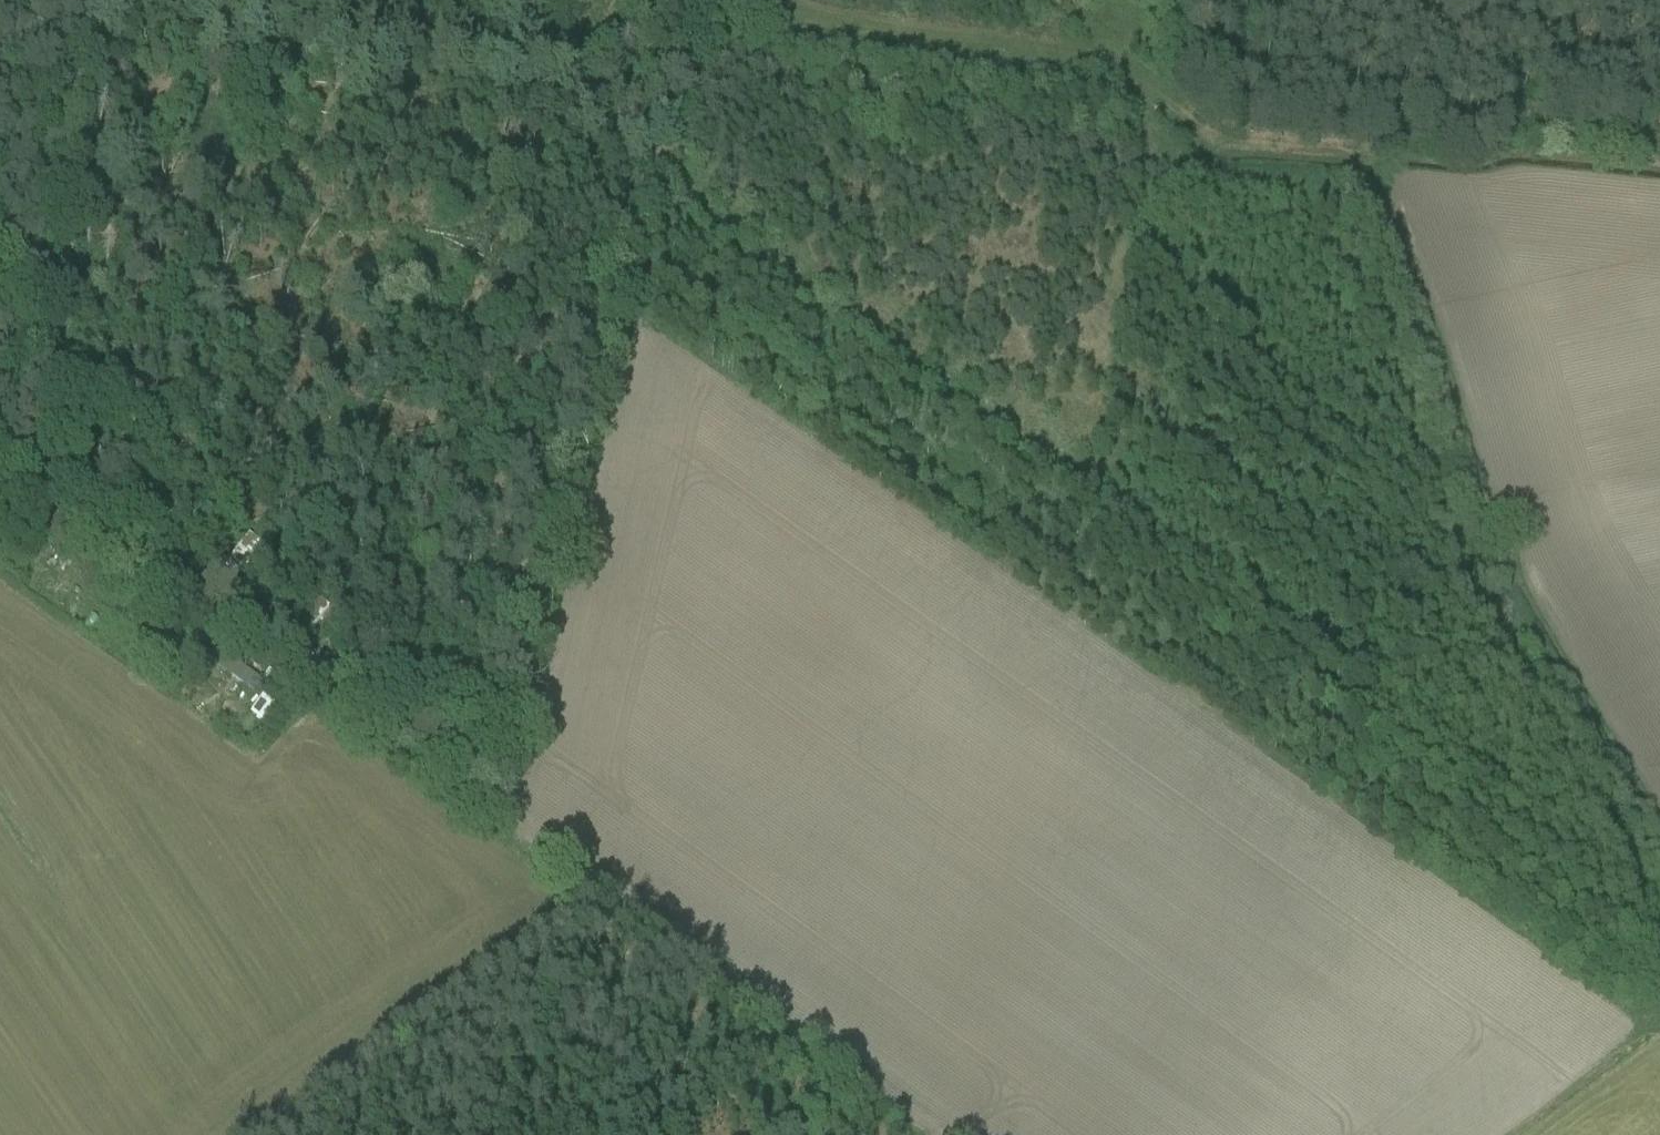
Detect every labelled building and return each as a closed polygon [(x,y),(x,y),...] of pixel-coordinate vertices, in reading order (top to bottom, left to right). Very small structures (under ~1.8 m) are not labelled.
[(251,694),(260,681),(212,647),(203,660),(251,694)] [(234,714),(248,720),(255,701),(241,696),(234,714)]
